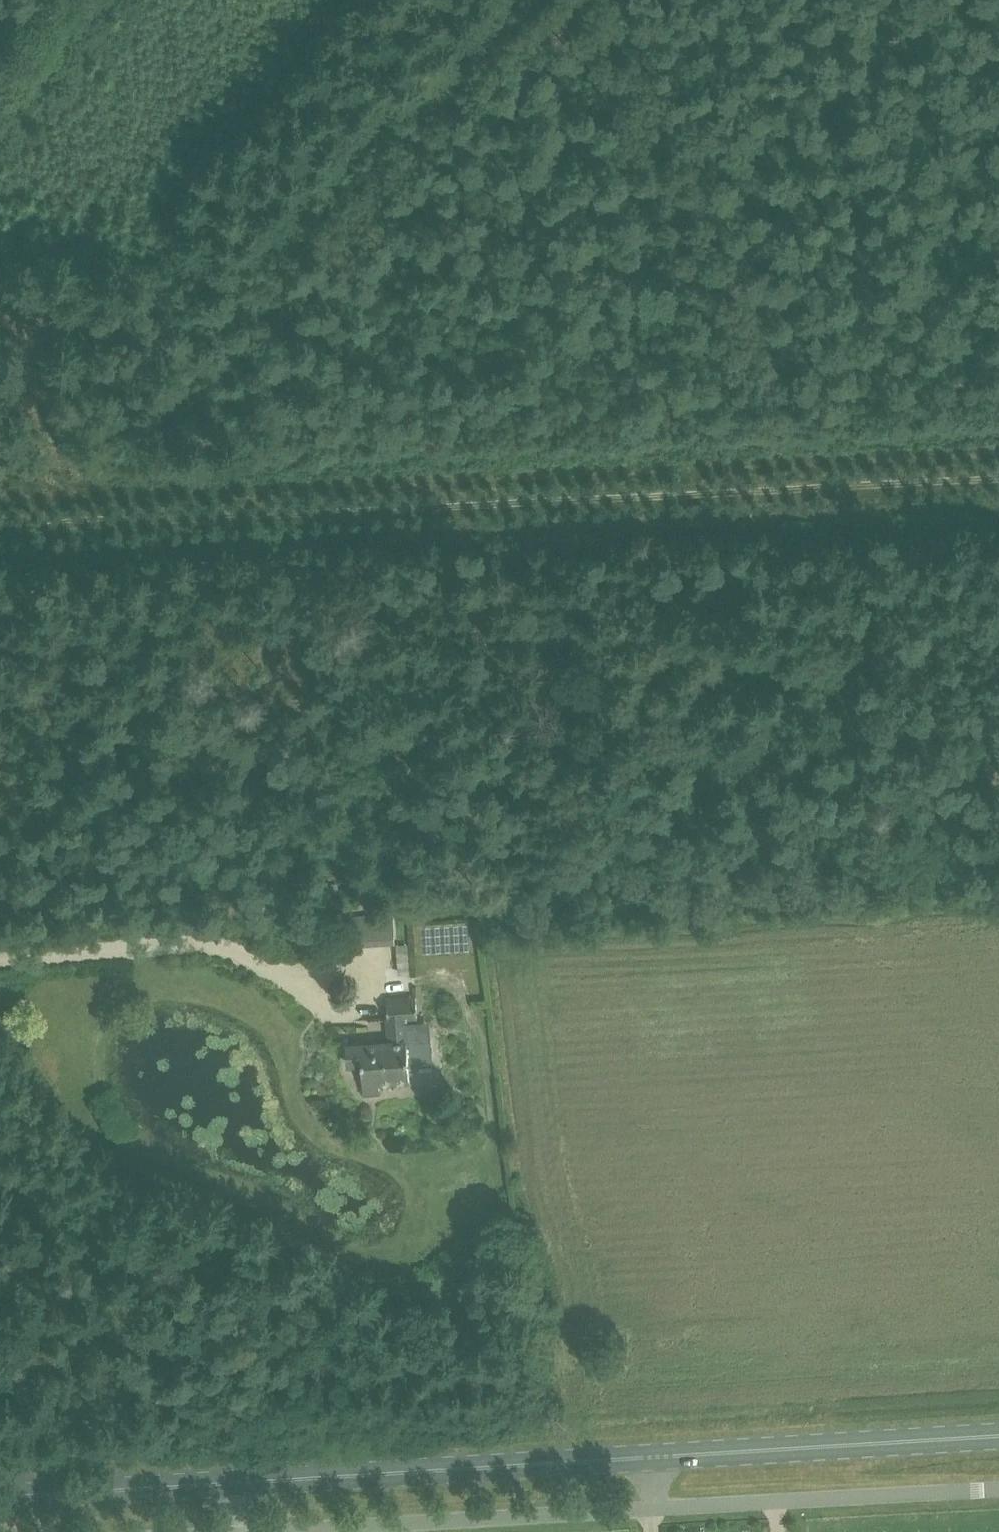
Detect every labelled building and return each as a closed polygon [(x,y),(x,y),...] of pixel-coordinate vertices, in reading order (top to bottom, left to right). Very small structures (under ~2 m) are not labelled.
[(379,946),(396,945),(394,920),(377,921),(379,946)] [(387,997),(391,1041),(348,1044),(349,1064),(362,1063),(364,1094),(381,1092),(380,1083),(409,1081),(406,1043),(420,1042),(419,1027),(408,1027),(407,1020),(419,1019),(417,994),(387,997)]
